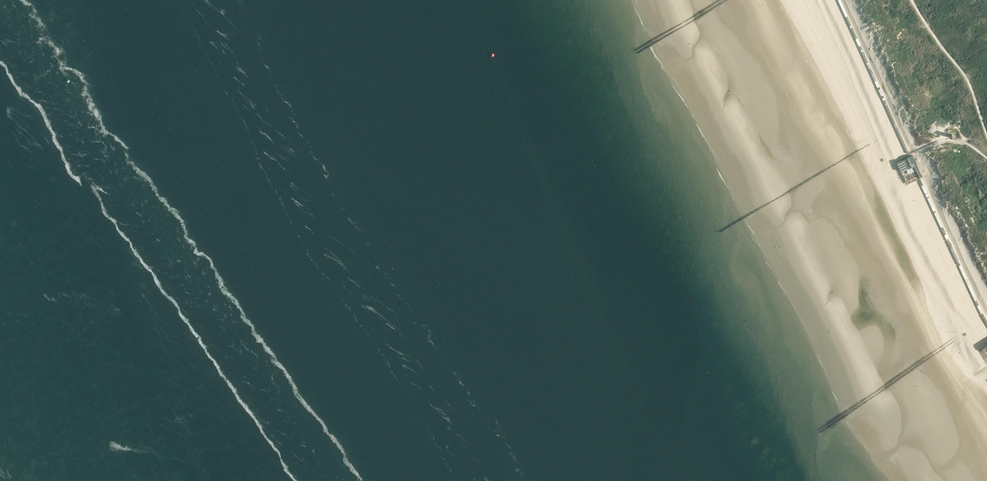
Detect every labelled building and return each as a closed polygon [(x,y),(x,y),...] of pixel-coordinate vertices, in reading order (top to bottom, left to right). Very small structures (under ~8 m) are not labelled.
[(913,156),(897,163),(901,172),(912,167),(914,172),(916,171),(920,179),(923,178),(913,156)]
